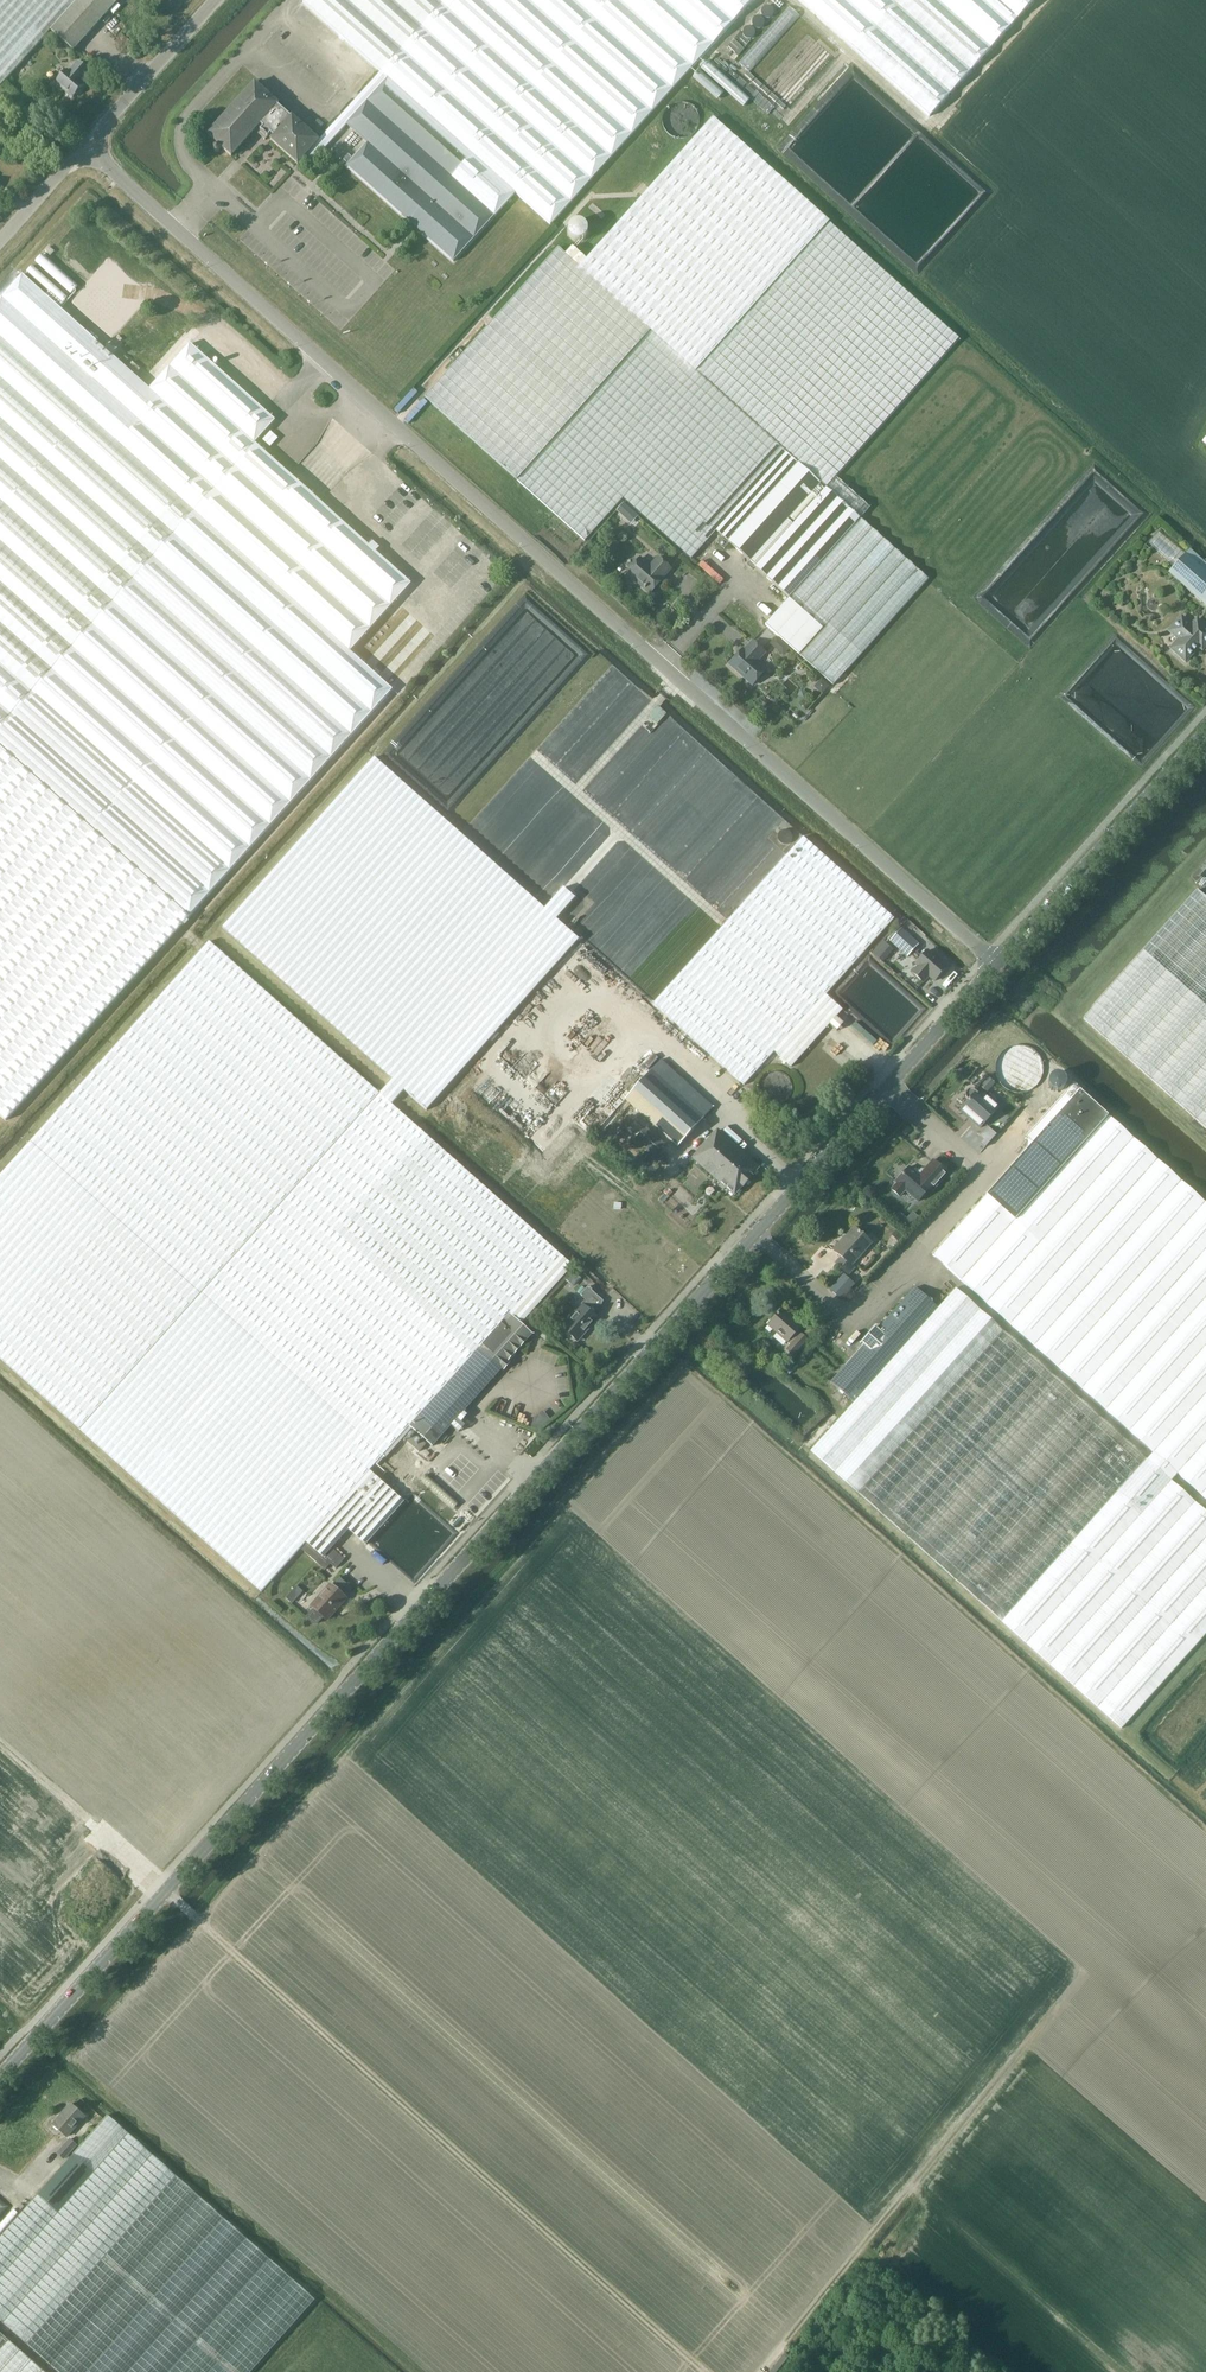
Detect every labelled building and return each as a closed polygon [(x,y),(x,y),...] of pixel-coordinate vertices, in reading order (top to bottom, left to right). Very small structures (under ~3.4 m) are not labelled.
[(50,30),(45,25),(68,0),(0,0),(0,87),(50,30)] [(45,25),(50,30),(74,51),(74,50),(99,22),(119,0),(68,0),(45,25)] [(303,2),(381,72),(320,139),(318,142),(306,155),(313,162),(347,124),(367,143),(347,165),(454,261),(515,193),(551,224),(753,0),(305,0),(303,2)] [(930,116),(1034,0),(801,0),(930,116)] [(740,61),(750,70),(801,15),(791,5),(740,61)] [(81,82),(90,72),(78,61),(69,71),(67,69),(56,82),(65,90),(65,92),(69,96),(71,95),(73,97),(76,93),(78,93),(81,90),(81,88),(84,84),(81,82)] [(749,97),(710,62),(704,69),(742,104),(749,97)] [(209,136),(218,143),(216,145),(214,147),(214,149),(215,151),(217,151),(219,151),(220,149),(222,147),(230,154),(230,155),(231,156),(260,124),(263,127),(258,133),(265,140),(271,134),(274,136),(271,140),(298,164),(306,155),(318,142),(291,118),(290,118),(276,106),(277,105),(253,84),(208,135),(209,136)] [(50,118),(45,124),(52,130),(57,124),(50,118)] [(713,118),(586,259),(572,246),(565,254),(558,248),(426,396),(517,479),(650,330),(695,371),(829,222),(713,118)] [(580,216),(566,228),(578,241),(592,230),(580,216)] [(962,339),(829,222),(695,371),(650,330),(517,479),(585,541),(623,497),(691,559),(716,531),(727,541),(750,561),(749,562),(755,566),(754,567),(789,598),(765,624),(833,685),(931,582),(831,492),(962,339)] [(42,254),(36,261),(71,293),(78,286),(42,254)] [(33,265),(26,272),(62,304),(68,297),(33,265)] [(0,298),(0,745),(189,916),(393,689),(351,651),(411,583),(376,552),(380,547),(372,540),(368,545),(255,443),(276,420),(190,343),(150,388),(22,274),(0,298)] [(109,341),(104,346),(114,354),(118,349),(109,341)] [(136,373),(141,368),(132,361),(128,366),(136,373)] [(1205,606),(1205,563),(1190,548),(1169,572),(1205,606)] [(646,562),(641,556),(626,573),(650,594),(665,576),(672,568),(658,555),(651,563),(648,560),(646,562)] [(449,794),(574,652),(543,625),(550,617),(528,598),(396,748),(449,794)] [(1170,630),(1162,639),(1182,657),(1181,658),(1186,662),(1193,654),(1192,653),(1199,645),(1203,648),(1205,644),(1205,627),(1197,619),(1192,625),(1182,617),(1170,630)] [(786,653),(790,647),(775,638),(771,644),(786,653)] [(767,652),(753,640),(744,649),(744,648),(729,664),(752,685),(766,670),(761,665),(762,663),(759,661),(767,652)] [(660,704),(650,713),(658,722),(668,713),(660,704)] [(797,720),(806,710),(799,704),(790,714),(797,720)] [(610,737),(610,753),(640,752),(640,738),(653,737),(652,730),(644,731),(643,724),(635,724),(635,736),(625,737),(625,736),(610,737)] [(556,919),(575,898),(563,888),(544,909),(374,757),(222,928),(392,1080),(380,1093),(392,1104),(404,1090),(427,1111),(482,1048),(579,940),(556,919)] [(744,1085),(774,1051),(791,1066),(842,1009),(826,994),(894,918),(803,837),(653,1003),(744,1085)] [(1199,889),(1084,1018),(1205,1128),(1205,896),(1199,889)] [(890,941),(907,957),(919,945),(901,929),(890,941)] [(209,940),(30,1142),(112,1215),(200,1294),(379,1093),(209,940)] [(884,961),(895,950),(886,940),(874,951),(884,961)] [(927,951),(916,964),(918,966),(912,973),(923,982),(929,976),(934,981),(946,968),(927,951)] [(678,1147),(714,1107),(661,1060),(625,1099),(678,1147)] [(1108,1116),(1094,1103),(1095,1101),(1074,1082),(1026,1136),(1025,1136),(1032,1143),(986,1195),(933,1255),(1153,1452),(1177,1473),(1205,1499),(1205,1203),(1108,1116)] [(980,1128),(998,1108),(982,1093),(980,1095),(975,1090),(973,1089),(970,1089),(967,1090),(966,1093),(965,1096),(966,1098),(969,1100),(960,1110),(980,1128)] [(379,1093),(200,1294),(384,1454),(406,1430),(411,1435),(415,1431),(432,1447),(496,1375),(532,1334),(509,1314),(561,1255),(379,1093)] [(1001,1131),(1013,1143),(1029,1125),(1017,1113),(1001,1131)] [(782,1121),(776,1128),(787,1137),(793,1130),(782,1121)] [(646,1125),(636,1137),(656,1154),(667,1142),(646,1125)] [(716,1130),(692,1157),(734,1195),(742,1187),(743,1187),(752,1177),(751,1176),(759,1168),(716,1130)] [(200,1294),(112,1215),(30,1142),(0,1175),(0,1358),(79,1429),(262,1592),(299,1549),(325,1570),(339,1554),(332,1548),(348,1530),(365,1545),(367,1543),(404,1501),(387,1486),(369,1470),(384,1454),(200,1294)] [(909,1167),(895,1182),(897,1183),(891,1190),(899,1197),(905,1191),(918,1202),(928,1190),(931,1192),(948,1174),(933,1160),(921,1173),(920,1172),(917,1172),(916,1173),(909,1167)] [(834,1262),(849,1275),(856,1268),(853,1265),(873,1243),(855,1227),(833,1250),(840,1256),(834,1262)] [(566,1280),(572,1285),(579,1278),(573,1273),(566,1280)] [(582,1303),(561,1327),(577,1341),(598,1318),(589,1310),(593,1306),(596,1309),(603,1301),(591,1290),(592,1289),(590,1287),(589,1288),(587,1286),(580,1295),(582,1296),(581,1297),(585,1300),(582,1303)] [(892,1312),(889,1310),(875,1326),(878,1328),(831,1382),(853,1402),(809,1449),(1122,1728),(1205,1634),(1205,1512),(1171,1480),(1177,1473),(1153,1452),(1147,1459),(956,1287),(938,1307),(915,1286),(892,1312)] [(794,1354),(807,1338),(798,1330),(802,1325),(783,1308),(768,1325),(792,1346),(789,1349),(794,1354)] [(543,1427),(552,1419),(543,1409),(534,1417),(543,1427)] [(416,1487),(384,1459),(380,1464),(411,1492),(416,1487)] [(293,1602),(304,1590),(298,1584),(287,1596),(293,1602)] [(312,1607),(314,1609),(308,1616),(308,1620),(313,1624),(317,1624),(323,1617),(327,1620),(347,1598),(332,1584),(312,1607)] [(67,2136),(85,2116),(71,2104),(53,2124),(67,2136)] [(37,2194),(0,2236),(0,2321),(57,2371),(251,2371),(316,2299),(108,2115),(73,2154),(37,2194)] [(64,2160),(78,2144),(70,2138),(56,2153),(64,2160)] [(0,2332),(0,2371),(45,2371),(0,2332)]
